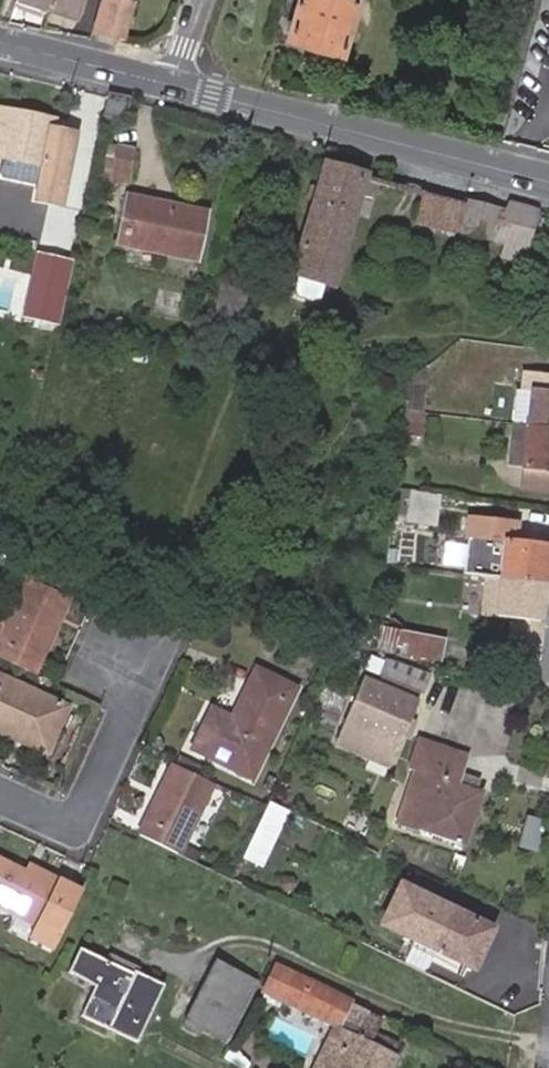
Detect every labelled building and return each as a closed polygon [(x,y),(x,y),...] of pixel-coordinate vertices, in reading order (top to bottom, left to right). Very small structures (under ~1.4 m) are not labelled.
[(50,6),(79,16),(84,0),(51,0),(50,6)] [(137,0),(105,0),(96,30),(126,38),(137,0)] [(286,36),(338,51),(353,0),(297,0),(286,36)] [(38,174),(33,200),(64,206),(77,132),(56,128),(56,123),(0,113),(0,167),(38,174)] [(129,185),(136,151),(117,147),(110,182),(129,185)] [(375,205),(380,183),(327,170),(321,192),(313,190),(310,202),(318,205),(299,280),(336,289),(360,201),(375,205)] [(523,209),(511,205),(505,216),(420,194),(413,223),(527,253),(536,215),(523,209)] [(116,244),(197,259),(207,213),(126,197),(116,244)] [(58,325),(71,260),(37,253),(24,317),(58,325)] [(429,412),(436,366),(414,383),(411,410),(429,412)] [(529,426),(548,428),(548,376),(525,373),(523,389),(534,391),(529,426)] [(411,410),(408,434),(426,436),(429,412),(411,410)] [(529,426),(516,424),(510,467),(524,469),(529,426)] [(529,426),(524,469),(548,472),(548,428),(529,426)] [(438,522),(442,492),(400,486),(395,523),(409,524),(410,518),(438,522)] [(465,574),(486,577),(544,585),(547,564),(539,563),(542,545),(517,542),(519,526),(473,519),(465,574)] [(542,545),(539,563),(547,564),(548,551),(548,546),(542,545)] [(35,678),(78,585),(25,561),(17,579),(27,584),(6,631),(0,628),(0,662),(35,678)] [(460,612),(481,615),(486,577),(465,574),(460,612)] [(544,585),(486,577),(481,615),(532,622),(534,606),(541,607),(544,585)] [(539,623),(541,607),(534,606),(532,622),(539,623)] [(389,624),(382,623),(379,644),(442,660),(445,643),(388,629),(389,624)] [(253,783),(279,729),(296,693),(255,673),(237,710),(231,723),(211,714),(192,753),(253,783)] [(451,682),(414,674),(412,687),(449,694),(451,682)] [(66,710),(0,679),(0,735),(45,755),(66,710)] [(336,750),(390,774),(421,705),(367,681),(336,750)] [(426,756),(468,771),(472,761),(422,743),(411,774),(419,777),(426,756)] [(462,786),(468,771),(426,756),(419,777),(403,823),(467,847),(485,794),(462,786)] [(138,841),(178,860),(212,786),(173,767),(138,841)] [(270,809),(245,860),(262,868),(287,817),(270,809)] [(30,882),(21,877),(0,866),(0,915),(32,931),(26,942),(50,954),(78,899),(55,887),(33,876),(30,882)] [(24,871),(21,877),(30,882),(33,876),(24,871)] [(493,931),(433,902),(417,935),(439,946),(436,953),(473,971),(493,931)] [(92,992),(78,1020),(138,1050),(168,990),(83,948),(67,980),(92,992)] [(228,1041),(256,982),(215,965),(188,1022),(205,1030),(228,1041)] [(397,1058),(366,1043),(371,1030),(363,1026),(368,1017),(272,971),(261,993),(334,1028),(315,1067),(392,1067),(397,1058)] [(200,1040),(205,1030),(188,1022),(183,1032),(200,1040)]
